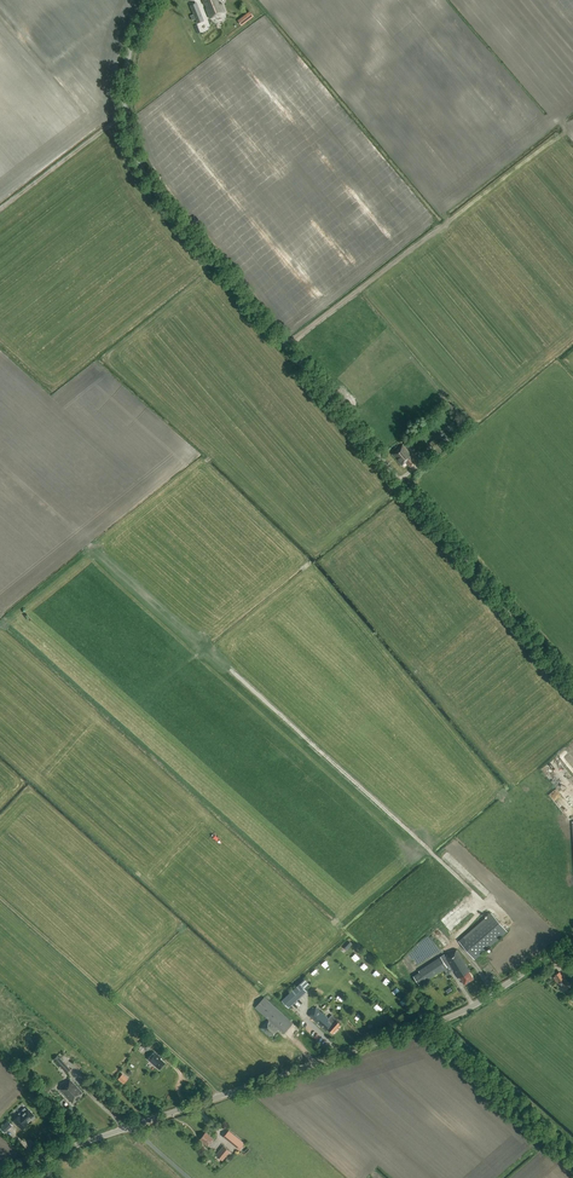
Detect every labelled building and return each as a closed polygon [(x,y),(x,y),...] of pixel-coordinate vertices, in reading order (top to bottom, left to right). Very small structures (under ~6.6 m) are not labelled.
[(204,17),(197,0),(192,0),(189,1),(197,20),(204,17)] [(209,19),(225,12),(220,0),(202,0),(209,19)] [(242,4),(239,0),(229,0),(235,8),(242,4)] [(242,26),(254,16),(250,11),(238,21),(242,26)] [(441,437),(440,435),(429,443),(435,450),(445,441),(444,440),(445,438),(443,435),(441,437)] [(411,467),(417,462),(403,445),(391,454),(401,466),(406,462),(411,467)] [(457,926),(463,919),(453,909),(446,916),(457,926)] [(475,960),(507,931),(491,914),(459,942),(475,960)] [(471,970),(457,950),(445,958),(444,955),(440,957),(419,971),(420,973),(414,977),(419,986),(444,970),(447,975),(453,971),(458,978),(460,977),(465,985),(474,979),(469,972),(471,970)] [(562,976),(560,972),(555,975),(555,976),(553,978),(556,983),(557,982),(561,989),(568,985),(563,976),(562,976)] [(299,984),(281,1001),(289,1009),(307,991),(299,984)] [(284,1033),(293,1023),(265,998),(256,1007),(269,1020),(261,1029),(271,1038),(280,1029),(284,1033)] [(329,1019),(316,1008),(309,1016),(326,1031),(328,1029),(333,1033),(341,1024),(331,1016),(329,1019)] [(147,1051),(154,1043),(149,1038),(141,1046),(147,1051)] [(159,1070),(165,1063),(160,1059),(160,1058),(154,1052),(148,1060),(159,1070)] [(55,1061),(66,1073),(71,1069),(59,1057),(55,1061)] [(125,1072),(120,1078),(125,1083),(131,1078),(125,1072)] [(83,1093),(70,1080),(59,1090),(72,1103),(75,1100),(76,1101),(80,1097),(79,1096),(83,1093)] [(43,1087),(48,1091),(52,1088),(47,1083),(43,1087)] [(21,1111),(18,1114),(20,1115),(14,1120),(22,1129),(28,1123),(26,1122),(33,1115),(28,1109),(27,1110),(25,1108),(21,1111)] [(12,1125),(8,1120),(0,1128),(4,1132),(12,1125)] [(229,1130),(223,1137),(239,1150),(244,1143),(229,1130)] [(209,1146),(214,1139),(206,1133),(201,1139),(209,1146)] [(223,1161),(230,1151),(224,1146),(216,1155),(223,1161)]
